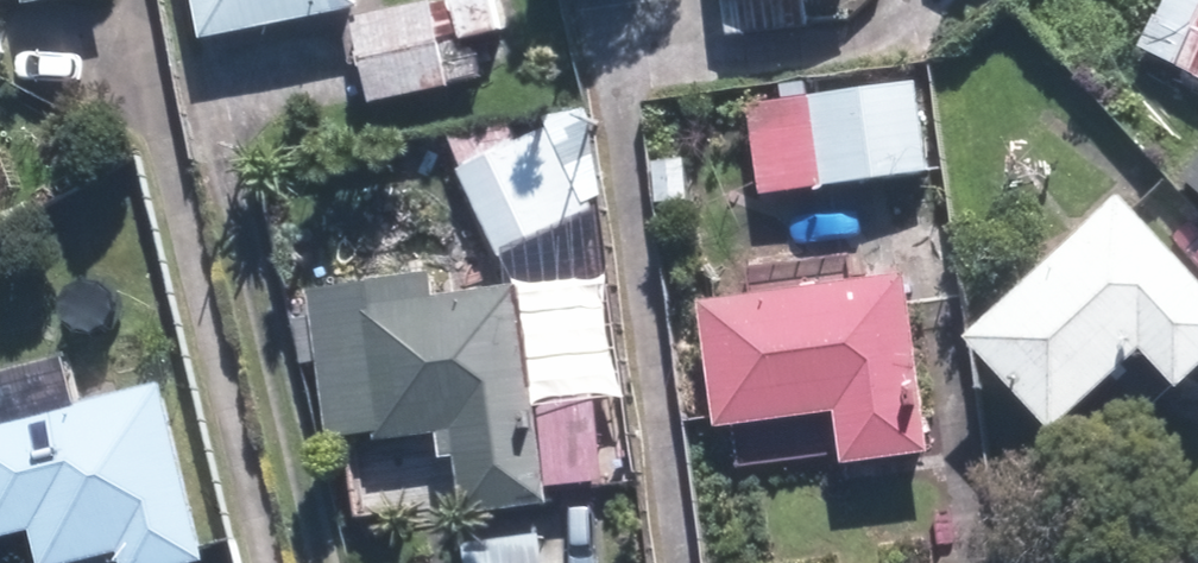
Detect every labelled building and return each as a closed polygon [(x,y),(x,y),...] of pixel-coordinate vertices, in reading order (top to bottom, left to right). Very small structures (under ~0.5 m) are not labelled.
[(34,10),(88,0),(32,0),(34,10)] [(367,11),(365,0),(198,0),(206,41),(367,11)] [(1144,55),(1197,79),(1197,0),(1169,0),(1144,55)] [(436,1),(356,18),(376,107),(455,90),(436,1)] [(923,84),(751,106),(762,197),(934,175),(923,84)] [(604,219),(558,123),(459,171),(505,266),(604,219)] [(1181,175),(1197,190),(1197,155),(1181,175)] [(1131,206),(975,343),(1062,441),(1159,355),(1192,391),(1197,386),(1197,281),(1131,206)] [(440,298),(437,275),(315,292),(319,320),(299,323),(305,366),(325,363),(336,443),(384,437),(386,445),(443,437),(446,462),(464,460),(472,520),(557,508),(526,286),(440,298)] [(852,467),(936,456),(910,276),(704,305),(722,431),(844,414),(852,467)] [(83,407),(71,361),(0,380),(0,429),(83,407)] [(597,388),(543,396),(557,491),(610,483),(597,388)] [(0,433),(0,538),(37,529),(46,562),(81,562),(125,551),(128,562),(211,562),(212,562),(166,389),(0,433)] [(467,547),(470,562),(549,562),(545,537),(467,547)]
